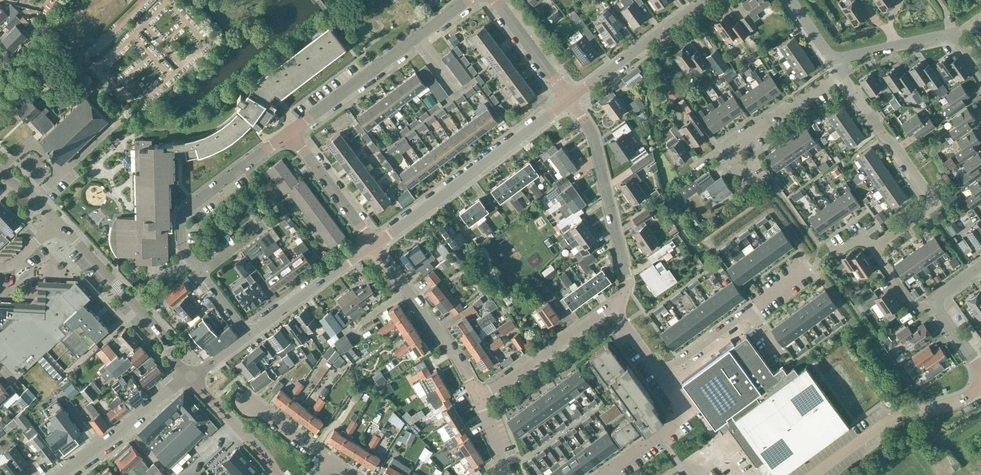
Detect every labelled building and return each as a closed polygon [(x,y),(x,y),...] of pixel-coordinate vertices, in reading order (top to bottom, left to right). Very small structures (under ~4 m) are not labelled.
[(43,11),(53,14),(62,0),(61,0),(50,0),(43,11)] [(626,7),(621,10),(634,27),(647,18),(638,7),(644,3),(642,0),(621,0),(626,7)] [(658,9),(671,0),(651,0),(658,9)] [(753,21),(760,17),(757,12),(770,2),(768,0),(746,0),(743,3),(752,15),(749,17),(747,14),(741,19),(749,30),(756,25),(753,21)] [(842,8),(854,25),(867,16),(857,2),(860,0),(851,0),(852,1),(842,8)] [(883,11),(895,1),(894,0),(875,0),(883,11)] [(16,14),(19,11),(11,4),(4,11),(0,7),(0,22),(5,17),(9,21),(16,14)] [(621,22),(610,7),(598,16),(601,21),(596,25),(605,37),(603,38),(609,46),(624,35),(616,25),(621,22)] [(877,18),(881,14),(876,8),(872,11),(877,18)] [(558,10),(548,18),(552,23),(562,15),(558,10)] [(27,25),(16,14),(9,21),(5,25),(10,30),(2,38),(14,50),(28,35),(22,30),(27,25)] [(734,35),(738,40),(747,33),(738,21),(733,25),(726,15),(714,24),(727,40),(734,35)] [(112,231),(112,236),(112,240),(113,244),(114,248),(115,250),(116,252),(118,254),(119,256),(137,255),(137,264),(146,263),(157,263),(163,263),(169,263),(168,225),(171,224),(171,205),(170,179),(174,179),(174,149),(186,147),(188,158),(189,158),(189,157),(200,155),(212,151),(214,150),(223,145),(233,139),(243,131),(252,123),(257,127),(257,126),(261,122),(263,125),(274,110),(271,108),(274,103),(270,100),(272,95),(273,96),(275,92),(279,95),(280,95),(281,97),(282,96),(280,94),(333,53),(335,55),(346,47),(346,48),(347,47),(333,28),(330,24),(252,83),(256,86),(253,90),(251,89),(245,96),(241,93),(238,98),(242,101),(236,109),(238,111),(231,118),(223,124),(214,130),(205,134),(195,138),(185,140),(173,141),(173,143),(155,143),(155,139),(135,139),(135,149),(137,171),(137,205),(138,217),(124,217),(122,217),(118,217),(118,218),(119,218),(120,227),(115,227),(113,227),(112,231)] [(471,35),(479,45),(492,35),(485,25),(471,35)] [(584,35),(570,46),(584,64),(598,54),(588,41),(595,36),(586,25),(580,29),(584,35)] [(453,34),(447,39),(452,46),(458,41),(453,34)] [(479,45),(486,55),(500,45),(492,35),(479,45)] [(786,57),(801,46),(794,36),(779,47),(784,55),(778,59),(781,63),(787,59),(786,57)] [(457,45),(454,48),(459,56),(463,53),(457,45)] [(486,55),(493,65),(507,54),(500,45),(486,55)] [(680,64),(685,70),(693,64),(698,71),(708,65),(697,50),(692,54),(686,45),(673,55),(680,64)] [(808,56),(801,46),(786,57),(787,59),(791,65),(785,69),(788,73),(794,68),(793,67),(808,56)] [(447,63),(456,57),(451,51),(442,57),(447,63)] [(717,51),(707,58),(719,75),(730,68),(717,51)] [(507,54),(493,65),(500,74),(514,64),(507,54)] [(465,55),(461,58),(466,65),(470,62),(465,55)] [(800,77),(815,67),(808,56),(793,67),(794,68),(798,75),(792,79),(795,83),(798,81),(801,78),(800,77)] [(948,56),(937,63),(947,78),(954,73),(959,80),(969,73),(961,62),(957,56),(951,61),(948,56)] [(459,61),(456,57),(447,63),(451,67),(459,61)] [(462,65),(459,61),(451,67),(454,71),(462,65)] [(928,72),(920,62),(909,69),(920,84),(927,79),(933,88),(934,88),(940,96),(948,91),(942,82),(932,69),(928,72)] [(472,64),(468,67),(474,75),(477,72),(472,64)] [(521,74),(514,64),(500,74),(507,84),(521,74)] [(429,69),(426,65),(417,72),(420,76),(429,69)] [(465,70),(462,65),(454,71),(457,76),(465,70)] [(643,78),(639,73),(641,71),(638,67),(613,85),(617,91),(626,84),(629,88),(643,78)] [(915,86),(907,75),(902,79),(894,68),(883,75),(894,90),(901,85),(906,93),(915,86)] [(432,73),(429,69),(420,76),(424,80),(432,73)] [(755,69),(751,72),(755,78),(759,84),(761,82),(772,97),(781,91),(769,72),(762,77),(765,80),(763,81),(755,69)] [(468,74),(465,70),(457,76),(460,80),(468,74)] [(728,71),(723,75),(727,81),(733,77),(732,76),(728,71)] [(415,72),(406,79),(416,93),(422,89),(425,93),(430,89),(427,84),(426,85),(415,72)] [(436,78),(432,73),(424,80),(427,84),(436,78)] [(871,73),(860,80),(870,95),(881,87),(871,73)] [(468,74),(460,80),(463,84),(471,78),(468,74)] [(479,74),(475,77),(481,84),(485,82),(479,74)] [(528,83),(521,74),(507,84),(515,93),(528,83)] [(439,82),(436,78),(427,84),(430,89),(439,82)] [(759,84),(755,78),(749,82),(745,84),(749,91),(751,89),(762,104),(772,97),(761,82),(759,84)] [(406,79),(396,86),(407,100),(412,96),(415,99),(419,96),(416,93),(406,79)] [(442,86),(439,82),(430,89),(433,93),(442,86)] [(535,93),(528,83),(515,93),(522,103),(535,93)] [(486,84),(482,87),(488,94),(492,91),(486,84)] [(951,102),(944,107),(950,116),(962,108),(966,105),(962,99),(968,95),(961,84),(946,95),(951,102)] [(887,85),(881,90),(889,101),(895,96),(887,85)] [(397,107),(407,100),(396,86),(387,93),(397,107)] [(445,90),(442,86),(433,93),(436,97),(445,90)] [(473,86),(465,92),(468,96),(475,90),(473,86)] [(675,88),(668,93),(673,99),(679,94),(675,88)] [(751,89),(749,91),(743,95),(739,89),(735,91),(739,98),(740,97),(751,112),(762,104),(751,89)] [(916,94),(913,96),(918,103),(924,99),(917,89),(914,91),(916,94)] [(445,90),(436,97),(440,102),(449,95),(445,90)] [(607,101),(603,104),(613,118),(625,109),(612,92),(604,98),(607,101)] [(71,154),(108,119),(104,114),(109,110),(97,97),(94,99),(89,93),(56,123),(42,136),(41,137),(63,161),(65,159),(67,161),(70,162),(72,159),(73,156),(71,154)] [(387,114),(397,107),(387,93),(377,101),(387,114)] [(494,93),(489,96),(495,104),(499,101),(494,93)] [(429,94),(423,99),(430,107),(436,103),(429,94)] [(463,94),(455,99),(458,103),(466,97),(463,94)] [(744,110),(733,95),(725,101),(721,95),(717,97),(722,103),(723,102),(734,117),(744,110)] [(895,97),(890,101),(895,108),(900,104),(895,97)] [(683,98),(678,101),(685,111),(686,113),(691,110),(683,98)] [(30,124),(42,136),(56,123),(53,125),(43,114),(47,111),(38,101),(38,102),(39,103),(36,107),(29,100),(17,111),(30,125),(30,124)] [(641,100),(632,107),(636,112),(645,106),(641,100)] [(377,101),(368,108),(378,122),(387,114),(377,101)] [(453,101),(446,106),(449,110),(456,104),(453,101)] [(723,102),(722,103),(715,108),(711,102),(707,104),(712,111),(713,109),(724,124),(734,117),(723,102)] [(501,103),(497,106),(503,113),(506,110),(501,103)] [(436,104),(429,110),(431,113),(439,108),(436,104)] [(850,116),(843,106),(828,117),(834,125),(827,129),(830,133),(836,129),(835,127),(850,116)] [(488,107),(478,114),(488,128),(498,121),(488,107)] [(956,139),(972,128),(968,122),(974,118),(966,107),(952,117),(956,124),(949,130),(956,139)] [(368,129),(378,122),(368,108),(358,115),(368,129)] [(444,108),(436,113),(439,117),(446,112),(444,108)] [(713,109),(712,111),(705,115),(701,109),(697,111),(702,118),(703,117),(713,132),(724,124),(713,109)] [(664,110),(657,114),(660,119),(666,114),(664,110)] [(681,127),(678,129),(682,134),(685,132),(694,145),(704,138),(701,133),(706,130),(691,110),(686,113),(691,120),(681,127)] [(427,111),(419,117),(422,120),(429,115),(427,111)] [(902,124),(909,135),(913,132),(918,139),(936,126),(929,116),(922,121),(916,113),(902,124)] [(478,114),(468,122),(479,135),(488,128),(478,114)] [(434,115),(426,121),(429,125),(437,119),(434,115)] [(835,127),(836,129),(841,135),(834,139),(837,143),(843,139),(842,137),(857,126),(850,116),(835,127)] [(417,118),(409,124),(412,128),(420,122),(417,118)] [(436,120),(430,125),(433,129),(439,124),(436,120)] [(359,122),(355,125),(361,132),(365,129),(359,122)] [(424,122),(417,128),(420,132),(427,126),(424,122)] [(468,122),(459,129),(469,143),(479,135),(468,122)] [(617,143),(612,146),(622,160),(629,156),(634,163),(648,152),(643,145),(635,151),(623,134),(631,129),(626,122),(613,131),(617,137),(614,139),(617,143)] [(675,124),(670,127),(675,135),(677,138),(682,134),(678,129),(675,124)] [(407,125),(400,131),(402,135),(410,129),(407,125)] [(842,137),(843,139),(848,145),(841,149),(844,153),(851,148),(850,147),(864,137),(857,126),(842,137)] [(816,142),(806,128),(795,135),(806,150),(808,149),(814,144),(818,150),(822,148),(817,141),(816,142)] [(459,129),(449,136),(459,150),(469,143),(459,129)] [(414,130),(407,135),(410,139),(417,133),(414,130)] [(973,154),(977,151),(973,145),(980,141),(972,130),(958,140),(962,147),(955,153),(961,162),(973,154)] [(366,131),(362,134),(368,142),(372,139),(366,131)] [(341,132),(327,142),(334,152),(348,142),(341,132)] [(392,137),(390,138),(393,142),(400,136),(398,133),(392,137)] [(688,151),(692,148),(682,134),(677,138),(675,135),(666,141),(666,144),(668,148),(679,163),(690,155),(688,151)] [(806,150),(795,135),(785,142),(796,157),(798,156),(804,151),(808,157),(812,155),(808,149),(806,150)] [(450,157),(459,150),(449,136),(439,143),(450,157)] [(405,137),(398,142),(400,146),(408,141),(405,137)] [(388,140),(380,145),(383,149),(391,144),(388,140)] [(374,141),(370,144),(375,152),(379,149),(374,141)] [(334,152),(342,162),(355,152),(348,142),(334,152)] [(796,157),(785,142),(775,149),(786,164),(788,163),(794,158),(798,164),(802,162),(798,156),(796,157)] [(440,164),(450,157),(439,143),(430,150),(440,164)] [(388,149),(388,150),(391,153),(398,148),(395,144),(388,149)] [(554,161),(552,163),(554,167),(569,156),(562,147),(558,149),(555,145),(541,155),(544,160),(550,156),(554,161)] [(863,167),(878,157),(871,147),(856,157),(862,165),(856,169),(858,173),(864,169),(863,167)] [(786,164),(775,149),(766,156),(776,171),(784,165),(788,171),(792,169),(788,163),(786,164)] [(430,150),(420,157),(430,171),(440,164),(430,150)] [(381,151),(377,154),(382,161),(386,158),(381,151)] [(654,158),(653,151),(631,166),(634,171),(636,170),(638,170),(654,158)] [(355,152),(342,162),(349,171),(362,161),(355,152)] [(839,152),(833,156),(837,161),(842,157),(839,152)] [(980,175),(980,171),(979,168),(980,167),(980,157),(978,153),(963,163),(968,170),(961,175),(967,184),(978,176),(980,175)] [(576,166),(569,156),(554,167),(558,171),(559,170),(563,175),(552,184),(555,188),(568,179),(565,174),(576,166)] [(421,178),(430,171),(420,157),(410,164),(421,178)] [(870,177),(885,166),(878,157),(863,167),(864,169),(869,175),(863,179),(865,183),(871,179),(870,177)] [(283,159),(268,170),(276,181),(291,170),(283,159)] [(949,159),(944,162),(949,169),(954,166),(949,159)] [(388,160),(384,163),(390,171),(394,168),(388,160)] [(362,161),(349,171),(356,181),(369,171),(362,161)] [(538,173),(529,161),(520,168),(529,180),(531,184),(532,185),(535,182),(532,178),(538,173)] [(411,185),(421,178),(410,164),(401,172),(411,185)] [(877,187),(892,176),(885,166),(870,177),(871,179),(876,185),(870,189),(872,193),(879,189),(877,187)] [(529,180),(520,168),(510,175),(519,187),(526,182),(528,186),(531,184),(529,180)] [(837,168),(832,171),(835,177),(841,173),(837,168)] [(289,190),(300,182),(300,181),(291,170),(276,181),(285,193),(289,190)] [(395,170),(391,173),(397,180),(401,178),(395,170)] [(377,181),(369,171),(356,181),(363,191),(377,181)] [(695,180),(680,191),(685,198),(697,190),(699,193),(702,191),(703,190),(707,188),(708,187),(712,193),(710,194),(716,203),(718,201),(732,191),(722,178),(716,182),(708,171),(695,180)] [(636,173),(634,174),(632,174),(623,180),(627,186),(623,189),(633,204),(645,195),(636,181),(640,179),(636,173)] [(510,175),(501,182),(510,194),(519,187),(510,175)] [(820,186),(824,183),(819,175),(815,178),(820,186)] [(877,187),(879,189),(883,195),(877,199),(878,201),(879,203),(886,199),(884,197),(899,186),(892,176),(877,187)] [(970,205),(972,208),(980,202),(980,196),(980,194),(980,193),(980,177),(969,186),(974,193),(966,199),(970,205)] [(289,190),(297,201),(312,190),(303,179),(300,181),(300,182),(289,190)] [(555,188),(547,195),(551,200),(556,196),(559,200),(547,209),(550,213),(562,204),(563,205),(565,203),(579,193),(576,189),(578,187),(574,181),(572,183),(571,183),(568,179),(555,188)] [(402,180),(399,183),(404,190),(408,187),(402,180)] [(377,181),(363,191),(370,200),(384,190),(377,181)] [(500,201),(510,194),(501,182),(491,190),(500,201)] [(535,182),(532,185),(531,184),(528,186),(533,192),(538,187),(535,182)] [(860,204),(850,190),(851,189),(846,182),(843,185),(847,191),(841,195),(839,197),(849,212),(860,204)] [(884,197),(886,199),(890,205),(884,209),(886,213),(893,209),(892,207),(907,197),(899,186),(884,197)] [(543,193),(538,187),(533,192),(537,197),(543,193)] [(415,197),(408,188),(401,194),(407,203),(415,197)] [(839,197),(841,195),(836,189),(833,192),(837,198),(831,202),(829,204),(839,219),(849,212),(839,197)] [(306,213),(317,205),(321,202),(312,190),(297,201),(306,213)] [(384,190),(370,200),(378,210),(391,200),(384,190)] [(574,211),(557,223),(561,228),(578,215),(583,211),(580,206),(586,202),(588,200),(584,195),(582,196),(579,193),(565,203),(568,207),(570,205),(574,211)] [(651,193),(647,196),(650,201),(655,197),(651,193)] [(520,202),(516,196),(510,200),(514,206),(520,202)] [(829,204),(831,202),(826,196),(823,199),(827,205),(821,209),(819,211),(829,226),(839,219),(829,204)] [(488,210),(484,205),(479,198),(470,206),(482,222),(484,220),(486,218),(483,214),(488,210)] [(10,240),(5,235),(16,225),(20,221),(6,206),(5,205),(1,200),(0,201),(0,249),(10,240)] [(490,200),(485,204),(492,213),(493,212),(497,209),(490,200)] [(321,202),(317,205),(306,213),(314,225),(329,213),(321,202)] [(524,207),(522,205),(520,202),(514,206),(518,212),(524,207)] [(819,211),(821,209),(816,203),(813,206),(817,212),(809,218),(819,233),(829,226),(819,211)] [(249,204),(244,207),(252,218),(256,214),(249,204)] [(482,222),(470,206),(460,213),(469,225),(475,220),(478,224),(479,224),(482,222)] [(252,218),(244,207),(228,219),(236,230),(252,218)] [(644,252),(658,242),(643,221),(651,215),(647,208),(633,218),(637,224),(635,226),(637,230),(633,233),(641,245),(640,246),(644,252)] [(882,211),(875,216),(880,222),(887,218),(882,211)] [(314,225),(323,236),(338,225),(329,213),(314,225)] [(295,223),(289,215),(281,221),(287,229),(295,223)] [(578,215),(561,228),(564,232),(562,233),(566,238),(567,239),(570,243),(588,229),(585,225),(588,223),(584,217),(581,219),(578,215)] [(695,215),(690,219),(695,225),(699,221),(695,215)] [(966,232),(976,247),(980,244),(980,220),(980,219),(975,223),(976,225),(966,232)] [(482,222),(479,224),(483,229),(488,225),(484,220),(482,222)] [(954,221),(947,226),(950,232),(958,227),(954,221)] [(448,241),(449,240),(454,248),(464,240),(459,232),(457,233),(448,222),(439,228),(448,241)] [(338,225),(323,236),(331,247),(346,236),(338,225)] [(488,225),(483,229),(487,235),(493,231),(488,225)] [(273,228),(269,231),(276,241),(280,238),(273,228)] [(772,235),(783,250),(792,244),(781,228),(772,235)] [(591,233),(588,229),(570,243),(572,247),(575,245),(579,249),(573,253),(578,259),(598,245),(594,240),(598,237),(594,231),(591,233)] [(269,231),(264,234),(272,244),(273,243),(276,241),(269,231)] [(264,234),(260,237),(267,247),(272,244),(264,234)] [(763,241),(774,257),(783,250),(772,235),(763,241)] [(0,251),(0,256),(9,256),(21,245),(21,236),(16,236),(0,251)] [(299,254),(291,260),(298,271),(299,270),(300,272),(304,269),(303,267),(310,262),(306,256),(311,251),(303,240),(300,236),(296,239),(298,243),(297,244),(293,247),(299,254)] [(549,236),(544,240),(548,246),(553,242),(549,236)] [(936,258),(942,253),(947,259),(950,257),(946,250),(945,251),(934,236),(924,244),(934,259),(936,258)] [(260,237),(256,240),(263,250),(264,249),(267,247),(260,237)] [(958,242),(966,253),(972,249),(964,238),(958,242)] [(256,240),(251,244),(258,254),(259,254),(263,250),(256,240)] [(267,247),(264,249),(268,254),(269,255),(277,249),(280,247),(280,246),(276,241),(273,243),(272,244),(267,247)] [(754,248),(765,263),(774,257),(763,241),(754,248)] [(669,242),(647,256),(652,263),(658,259),(657,257),(663,254),(664,257),(671,252),(669,249),(673,247),(669,242)] [(250,259),(250,260),(258,254),(251,244),(243,250),(247,256),(250,259)] [(444,244),(439,248),(446,258),(451,254),(444,244)] [(934,259),(924,244),(914,251),(924,266),(926,265),(932,260),(937,266),(940,264),(936,258),(934,259)] [(403,253),(403,255),(401,256),(411,269),(415,266),(418,270),(419,268),(424,275),(434,267),(430,262),(435,258),(430,251),(425,254),(418,245),(411,250),(411,249),(409,250),(407,250),(403,253)] [(746,254),(757,270),(765,263),(754,248),(746,254)] [(264,249),(263,250),(259,254),(262,258),(268,254),(264,249)] [(287,263),(279,269),(286,279),(287,279),(289,280),(293,277),(291,276),(298,271),(291,260),(284,251),(280,254),(287,263)] [(924,266),(914,251),(904,258),(914,273),(916,272),(922,267),(927,273),(930,271),(926,265),(924,266)] [(460,252),(455,256),(462,266),(468,262),(460,252)] [(849,270),(854,267),(861,277),(873,268),(868,261),(867,262),(860,252),(853,257),(850,252),(841,258),(849,270)] [(597,260),(592,253),(584,259),(588,264),(589,265),(597,260)] [(737,261),(748,276),(757,270),(746,254),(737,261)] [(237,293),(236,294),(247,308),(254,303),(254,304),(260,300),(259,299),(266,294),(255,280),(250,273),(257,269),(250,260),(250,259),(247,256),(236,264),(246,277),(251,283),(244,288),(241,284),(234,290),(237,293)] [(955,257),(948,261),(953,268),(960,264),(955,257)] [(914,273),(904,258),(894,265),(905,280),(912,274),(917,280),(919,279),(920,278),(916,272),(914,273)] [(447,259),(441,263),(445,268),(451,263),(447,259)] [(588,264),(584,259),(579,262),(583,268),(588,264)] [(272,274),(267,278),(274,288),(276,287),(277,289),(281,286),(280,284),(286,279),(279,269),(272,260),(268,263),(272,270),(270,271),(272,274)] [(653,264),(640,273),(655,295),(676,280),(669,269),(667,270),(660,261),(654,265),(653,264)] [(728,267),(739,283),(748,276),(737,261),(728,267)] [(542,271),(548,279),(557,272),(551,264),(542,271)] [(592,270),(589,265),(588,264),(583,268),(587,274),(589,272),(592,270)] [(611,280),(602,269),(596,274),(593,269),(592,270),(589,272),(593,276),(601,287),(611,280)] [(433,270),(424,277),(432,286),(427,290),(431,296),(431,298),(433,301),(435,301),(448,291),(443,284),(439,287),(436,283),(440,279),(433,270)] [(570,277),(565,272),(560,276),(564,282),(570,277)] [(601,287),(593,276),(583,283),(591,294),(601,287)] [(564,282),(568,287),(571,285),(574,283),(570,277),(564,282)] [(4,328),(0,332),(0,358),(18,377),(38,359),(42,354),(60,338),(78,357),(95,341),(109,329),(90,308),(89,309),(88,307),(83,302),(90,296),(76,281),(72,285),(63,284),(60,281),(54,280),(53,281),(31,301),(24,301),(1,300),(0,300),(0,324),(4,328)] [(723,287),(734,302),(743,295),(732,280),(723,287)] [(172,303),(175,306),(182,300),(180,298),(190,289),(184,282),(166,297),(167,297),(164,302),(168,305),(172,303)] [(349,290),(345,293),(349,300),(354,297),(360,305),(375,294),(377,297),(382,293),(375,283),(370,286),(369,285),(363,289),(361,286),(355,291),(352,288),(350,291),(349,290)] [(591,294),(583,283),(578,286),(576,283),(574,283),(571,285),(582,301),(591,294)] [(571,285),(568,287),(569,289),(571,292),(564,297),(564,298),(561,300),(567,309),(570,306),(572,308),(582,301),(571,285)] [(548,287),(537,295),(542,302),(547,298),(549,300),(554,296),(548,287)] [(714,293),(725,308),(734,302),(723,287),(714,293)] [(915,288),(910,292),(915,298),(919,295),(915,288)] [(816,296),(827,311),(836,305),(825,289),(816,296)] [(869,307),(877,302),(875,298),(878,296),(874,290),(862,298),(868,307),(869,307)] [(875,298),(877,302),(885,314),(889,319),(891,320),(895,316),(895,314),(892,310),(898,306),(888,290),(878,296),(875,298)] [(456,301),(448,291),(435,301),(444,312),(449,308),(455,315),(464,308),(457,300),(456,301)] [(980,317),(980,295),(979,292),(976,294),(973,293),(970,295),(970,299),(967,301),(979,318),(980,317)] [(365,311),(360,305),(354,297),(349,300),(345,293),(337,299),(344,309),(343,310),(346,315),(347,313),(352,320),(365,311)] [(706,299),(717,315),(725,308),(714,293),(706,299)] [(807,302),(818,318),(827,311),(816,296),(807,302)] [(182,300),(175,306),(191,324),(200,316),(198,314),(200,313),(186,297),(182,300)] [(862,298),(853,304),(860,313),(868,307),(862,298)] [(697,306),(708,321),(717,315),(706,299),(697,306)] [(213,305),(211,301),(204,306),(207,310),(213,305)] [(537,309),(532,313),(542,327),(548,325),(560,317),(548,301),(537,309)] [(798,308),(810,324),(818,318),(807,302),(798,308)] [(387,309),(383,311),(389,319),(390,321),(392,324),(406,315),(398,303),(388,310),(387,309)] [(473,327),(471,323),(466,316),(476,309),(473,304),(463,311),(466,315),(453,324),(461,336),(473,327)] [(688,312),(699,328),(708,321),(697,306),(688,312)] [(790,315),(801,330),(810,324),(798,308),(790,315)] [(304,309),(295,316),(303,327),(304,326),(309,334),(312,332),(310,330),(318,324),(314,318),(312,320),(304,309)] [(473,327),(461,336),(469,347),(482,338),(476,330),(495,317),(490,310),(471,323),(473,327)] [(903,314),(905,318),(916,313),(914,310),(903,314)] [(330,311),(319,320),(326,330),(330,334),(335,331),(341,326),(333,315),(330,311)] [(337,312),(333,315),(341,326),(345,323),(337,312)] [(679,319),(691,334),(699,328),(688,312),(679,319)] [(204,348),(205,347),(212,355),(238,335),(230,325),(218,335),(206,321),(208,319),(207,318),(210,316),(207,313),(189,329),(204,348)] [(413,326),(406,315),(392,324),(395,327),(396,328),(399,326),(403,333),(413,326)] [(781,321),(792,337),(801,330),(790,315),(781,321)] [(293,318),(284,324),(299,345),(308,338),(293,318)] [(487,335),(501,326),(497,318),(482,327),(487,335)] [(516,326),(511,319),(504,323),(509,331),(516,326)] [(671,325),(682,340),(691,334),(679,319),(671,325)] [(392,324),(390,321),(384,325),(389,331),(395,327),(392,324)] [(772,328),(783,343),(792,337),(781,321),(772,328)] [(822,331),(828,328),(825,322),(819,325),(822,331)] [(908,326),(897,334),(903,343),(904,342),(911,351),(932,336),(923,324),(912,332),(908,326)] [(389,331),(384,325),(379,328),(383,335),(389,331)] [(662,332),(673,347),(682,340),(671,325),(662,332)] [(282,326),(267,337),(267,338),(276,351),(282,358),(288,354),(286,352),(296,345),(291,339),(282,326)] [(421,337),(413,326),(403,333),(407,338),(403,340),(405,343),(407,346),(421,337)] [(126,329),(115,339),(118,341),(121,339),(125,344),(121,348),(125,353),(130,349),(131,350),(139,343),(126,329)] [(326,330),(318,336),(323,342),(327,339),(331,336),(330,334),(326,330)] [(519,333),(511,338),(518,348),(525,343),(519,333)] [(335,341),(334,342),(342,353),(353,345),(346,334),(335,341)] [(848,425),(805,366),(797,372),(793,367),(786,372),(782,366),(773,373),(746,335),(734,343),(731,340),(716,351),(718,354),(699,368),(711,385),(694,397),(713,423),(726,414),(731,421),(726,425),(741,445),(750,439),(777,474),(778,474),(848,425)] [(888,335),(881,339),(885,345),(892,340),(888,335)] [(428,348),(421,337),(407,346),(410,350),(411,351),(414,349),(418,355),(428,348)] [(501,337),(493,342),(495,345),(496,344),(498,347),(504,343),(501,337)] [(267,338),(237,363),(249,378),(260,368),(262,371),(267,366),(264,362),(268,362),(269,357),(276,351),(267,338)] [(487,346),(482,338),(469,347),(476,358),(489,349),(491,352),(498,347),(496,344),(495,345),(493,342),(487,346)] [(109,367),(111,365),(120,358),(119,357),(108,343),(97,352),(107,364),(106,364),(99,370),(102,373),(107,369),(109,367)] [(410,350),(407,346),(405,343),(399,346),(404,353),(410,350)] [(625,366),(623,364),(617,356),(615,352),(609,344),(608,343),(589,356),(607,380),(610,379),(635,413),(611,430),(620,443),(639,429),(636,426),(639,424),(645,432),(664,419),(662,417),(656,409),(651,402),(654,400),(650,395),(648,393),(637,377),(627,364),(625,366)] [(138,367),(143,362),(150,356),(139,344),(125,356),(123,354),(119,357),(120,358),(111,365),(118,373),(127,365),(128,367),(129,365),(132,368),(136,364),(138,367)] [(331,345),(323,355),(332,362),(340,353),(331,345)] [(404,353),(399,346),(394,350),(398,357),(404,353)] [(947,357),(939,347),(933,351),(929,346),(913,357),(919,366),(924,362),(930,369),(947,357)] [(491,352),(489,349),(476,358),(484,370),(494,363),(494,362),(499,359),(496,355),(494,356),(491,352)] [(350,364),(355,359),(348,350),(343,355),(350,364)] [(312,351),(307,355),(313,364),(318,360),(312,351)] [(148,371),(144,374),(138,367),(134,370),(149,388),(166,374),(150,356),(143,362),(146,366),(145,367),(148,371)] [(286,360),(285,361),(290,367),(291,366),(294,364),(290,357),(286,360)] [(422,360),(413,365),(417,371),(425,366),(422,360)] [(287,363),(279,369),(283,374),(290,368),(287,363)] [(419,381),(413,384),(420,396),(426,392),(433,388),(444,382),(437,370),(431,374),(426,366),(425,366),(417,371),(422,379),(419,381)] [(266,370),(251,381),(258,390),(277,375),(272,368),(267,372),(266,370)] [(579,368),(570,374),(584,392),(581,388),(589,382),(579,368)] [(922,386),(930,379),(923,371),(915,378),(922,386)] [(378,372),(373,376),(378,384),(384,380),(378,372)] [(570,374),(563,379),(576,398),(584,392),(570,374)] [(149,396),(143,387),(142,388),(133,379),(129,382),(123,375),(112,383),(126,400),(133,408),(149,396)] [(563,379),(555,385),(566,400),(568,403),(569,403),(566,399),(573,394),(576,398),(563,379)] [(102,390),(93,380),(80,390),(90,402),(91,401),(91,402),(98,395),(97,394),(102,390)] [(277,393),(273,398),(284,407),(291,397),(280,389),(285,384),(280,380),(272,390),(277,393)] [(300,381),(295,387),(301,391),(305,385),(300,381)] [(433,388),(426,392),(436,408),(439,406),(449,400),(447,396),(451,394),(444,382),(433,388)] [(3,402),(7,407),(16,398),(16,399),(20,395),(16,391),(10,384),(5,388),(0,383),(0,399),(3,402)] [(72,383),(65,389),(71,397),(79,390),(72,383)] [(382,388),(381,388),(385,395),(391,391),(387,384),(382,388)] [(555,385),(547,391),(558,405),(561,409),(568,403),(566,400),(555,385)] [(326,386),(322,392),(326,395),(330,390),(326,386)] [(291,392),(294,394),(296,396),(301,391),(295,387),(291,392)] [(28,388),(26,390),(20,395),(16,399),(25,407),(34,399),(37,397),(28,388)] [(161,431),(148,444),(169,466),(203,435),(206,439),(218,427),(184,390),(139,433),(147,442),(160,430),(161,431)] [(547,391),(539,396),(550,411),(553,415),(561,409),(558,405),(547,391)] [(291,397),(284,407),(295,415),(302,405),(296,400),(298,397),(296,396),(294,394),(291,397)] [(119,396),(109,403),(113,408),(108,413),(115,422),(131,409),(124,400),(123,401),(119,396)] [(539,396),(532,402),(542,417),(545,420),(553,415),(550,411),(539,396)] [(321,397),(316,403),(322,406),(326,401),(321,397)] [(50,416),(39,424),(47,434),(47,435),(56,448),(60,445),(67,439),(68,439),(75,434),(80,430),(81,430),(68,413),(68,412),(57,399),(44,409),(50,416)] [(432,410),(427,414),(429,418),(442,410),(449,422),(460,415),(452,403),(452,404),(449,400),(439,406),(436,408),(432,410)] [(96,407),(95,407),(91,402),(91,401),(90,402),(86,405),(94,417),(90,420),(100,433),(110,425),(96,407)] [(532,402),(524,408),(534,422),(537,426),(545,420),(542,417),(532,402)] [(316,403),(312,408),(315,410),(318,412),(322,406),(316,403)] [(612,405),(609,407),(613,411),(618,407),(615,403),(612,405)] [(302,405),(295,415),(305,423),(315,410),(312,408),(310,406),(308,410),(302,405)] [(618,407),(613,411),(616,416),(619,414),(622,412),(618,407)] [(524,408),(516,413),(530,432),(537,426),(534,422),(524,408)] [(394,409),(391,417),(398,420),(401,413),(394,409)] [(315,415),(318,412),(315,410),(305,423),(316,431),(323,422),(315,415)] [(57,456),(53,450),(32,423),(28,418),(23,411),(15,418),(24,430),(23,430),(30,439),(27,441),(30,445),(32,443),(48,463),(57,456)] [(351,418),(355,421),(359,414),(355,412),(351,418)] [(377,412),(372,420),(377,423),(381,414),(377,412)] [(516,413),(508,419),(521,438),(530,432),(516,413)] [(7,414),(3,418),(7,422),(11,418),(7,414)] [(443,425),(437,429),(444,441),(446,440),(447,441),(445,443),(447,446),(456,440),(466,433),(463,429),(467,427),(460,415),(449,422),(443,425)] [(354,429),(358,423),(353,420),(349,425),(354,429)] [(354,429),(349,425),(345,431),(348,433),(351,435),(354,429)] [(604,427),(596,433),(610,451),(617,445),(618,445),(604,427)] [(348,433),(345,431),(343,430),(341,433),(334,429),(328,439),(340,447),(348,433)] [(416,434),(407,430),(404,436),(403,438),(412,442),(416,434)] [(348,433),(340,447),(351,454),(357,443),(351,440),(353,436),(351,435),(348,433)] [(456,440),(447,446),(449,450),(458,444),(460,447),(461,448),(457,451),(462,457),(466,455),(476,448),(469,437),(468,437),(466,433),(456,440)] [(589,438),(588,438),(602,457),(610,451),(596,433),(599,437),(592,442),(589,438)] [(67,439),(60,445),(65,451),(80,440),(75,434),(68,439),(67,439)] [(377,443),(381,437),(375,434),(371,440),(377,443)] [(588,438),(581,444),(594,462),(602,457),(588,438)] [(373,449),(377,443),(371,440),(368,446),(371,447),(373,449)] [(113,457),(126,472),(131,467),(139,474),(166,474),(154,462),(149,467),(141,458),(143,457),(129,442),(113,457)] [(351,454),(362,461),(369,450),(357,443),(351,454)] [(581,444),(573,450),(576,453),(586,468),(594,462),(581,444)] [(2,464),(10,474),(24,474),(27,473),(18,462),(24,458),(15,446),(6,453),(10,458),(2,464)] [(261,473),(237,447),(222,461),(227,467),(224,470),(228,474),(230,474),(233,472),(235,474),(259,474),(261,473)] [(369,450),(362,461),(374,468),(380,458),(374,454),(376,451),(373,449),(371,447),(369,450)] [(439,448),(435,458),(446,462),(450,452),(439,448)] [(462,457),(459,459),(466,470),(469,469),(471,473),(481,467),(478,463),(484,460),(476,448),(466,455),(462,457)] [(565,455),(578,474),(586,468),(576,453),(573,450),(572,450),(575,454),(568,459),(565,455)] [(557,461),(568,474),(577,474),(578,474),(565,455),(557,461)] [(383,474),(385,474),(402,474),(403,474),(405,474),(408,474),(412,468),(401,461),(393,457),(389,464),(383,474)] [(550,467),(552,470),(556,474),(568,474),(557,461),(550,467)] [(109,466),(100,473),(102,474),(115,474),(109,466)] [(552,470),(550,467),(549,467),(552,471),(546,474),(556,474),(552,470)]
